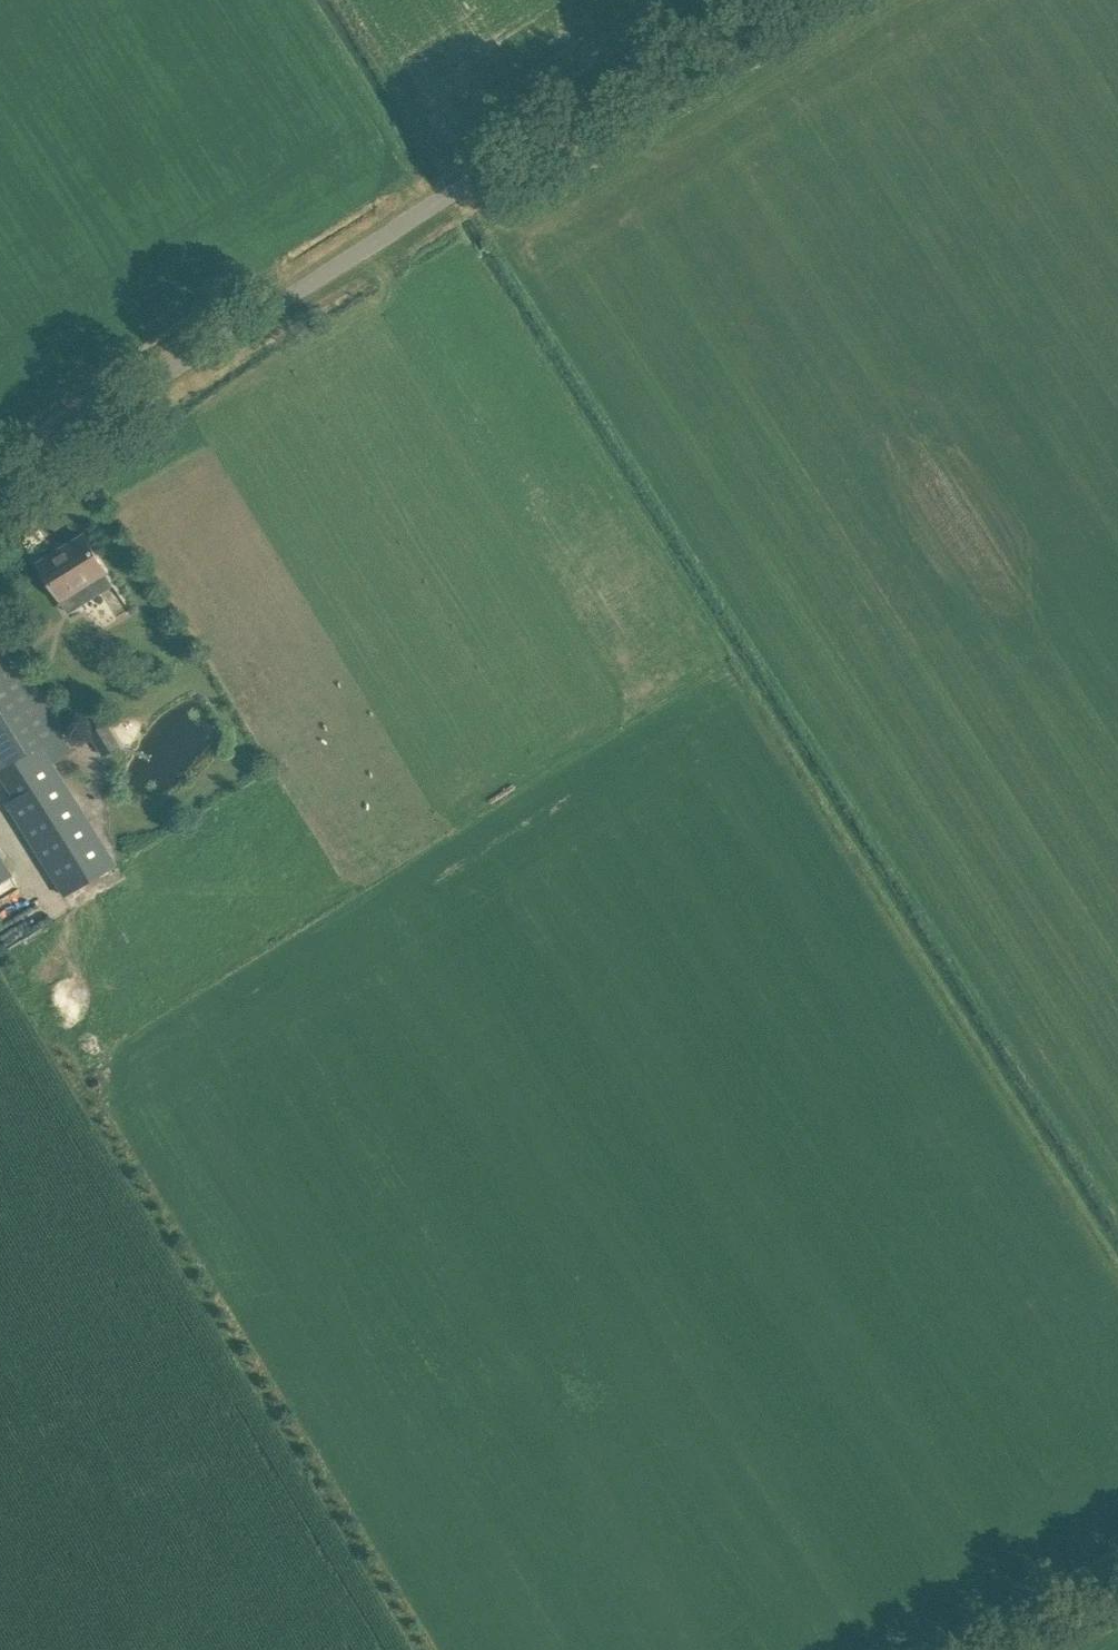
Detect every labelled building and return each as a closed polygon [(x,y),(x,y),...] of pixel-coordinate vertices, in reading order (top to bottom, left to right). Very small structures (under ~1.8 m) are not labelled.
[(106,570),(96,554),(84,535),(39,563),(60,598),(106,570)] [(41,690),(29,671),(22,675),(0,640),(0,773),(15,797),(7,802),(66,895),(117,864),(42,743),(65,728),(41,690)] [(92,732),(107,755),(123,745),(108,722),(92,732)] [(13,874),(0,853),(0,883),(13,874)]
